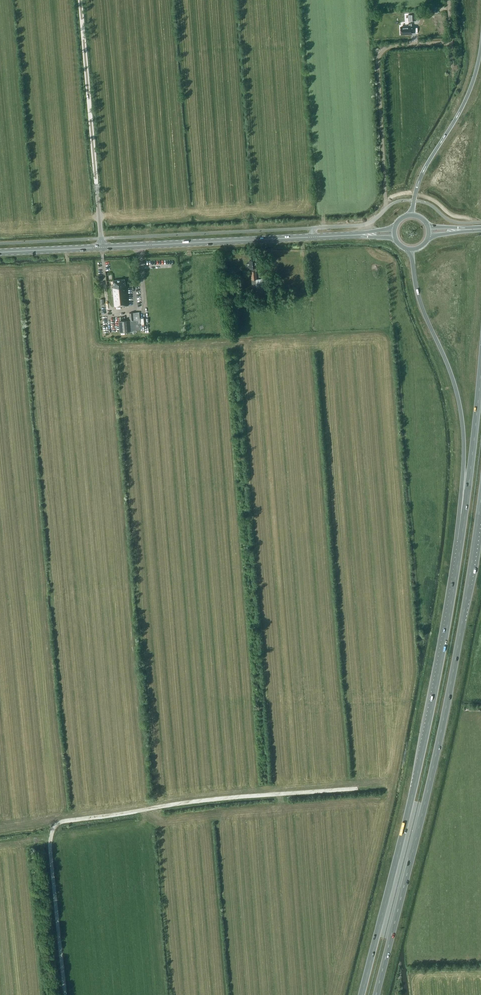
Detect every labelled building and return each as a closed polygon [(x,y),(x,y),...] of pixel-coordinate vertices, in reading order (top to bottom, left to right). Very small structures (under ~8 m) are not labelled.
[(409,26),(400,26),(401,33),(412,33),(412,23),(409,23),(409,26)] [(249,260),(249,267),(251,267),(253,297),(265,296),(266,292),(271,292),(270,288),(266,288),(266,278),(261,278),(256,279),(256,259),(249,260)] [(113,287),(114,306),(129,305),(127,284),(126,284),(125,279),(114,280),(114,287),(113,287)] [(295,297),(303,297),(303,284),(295,284),(295,287),(286,287),(286,292),(295,292),(295,297)] [(139,330),(138,312),(129,313),(130,319),(119,320),(120,332),(135,331),(135,330),(139,330)]
